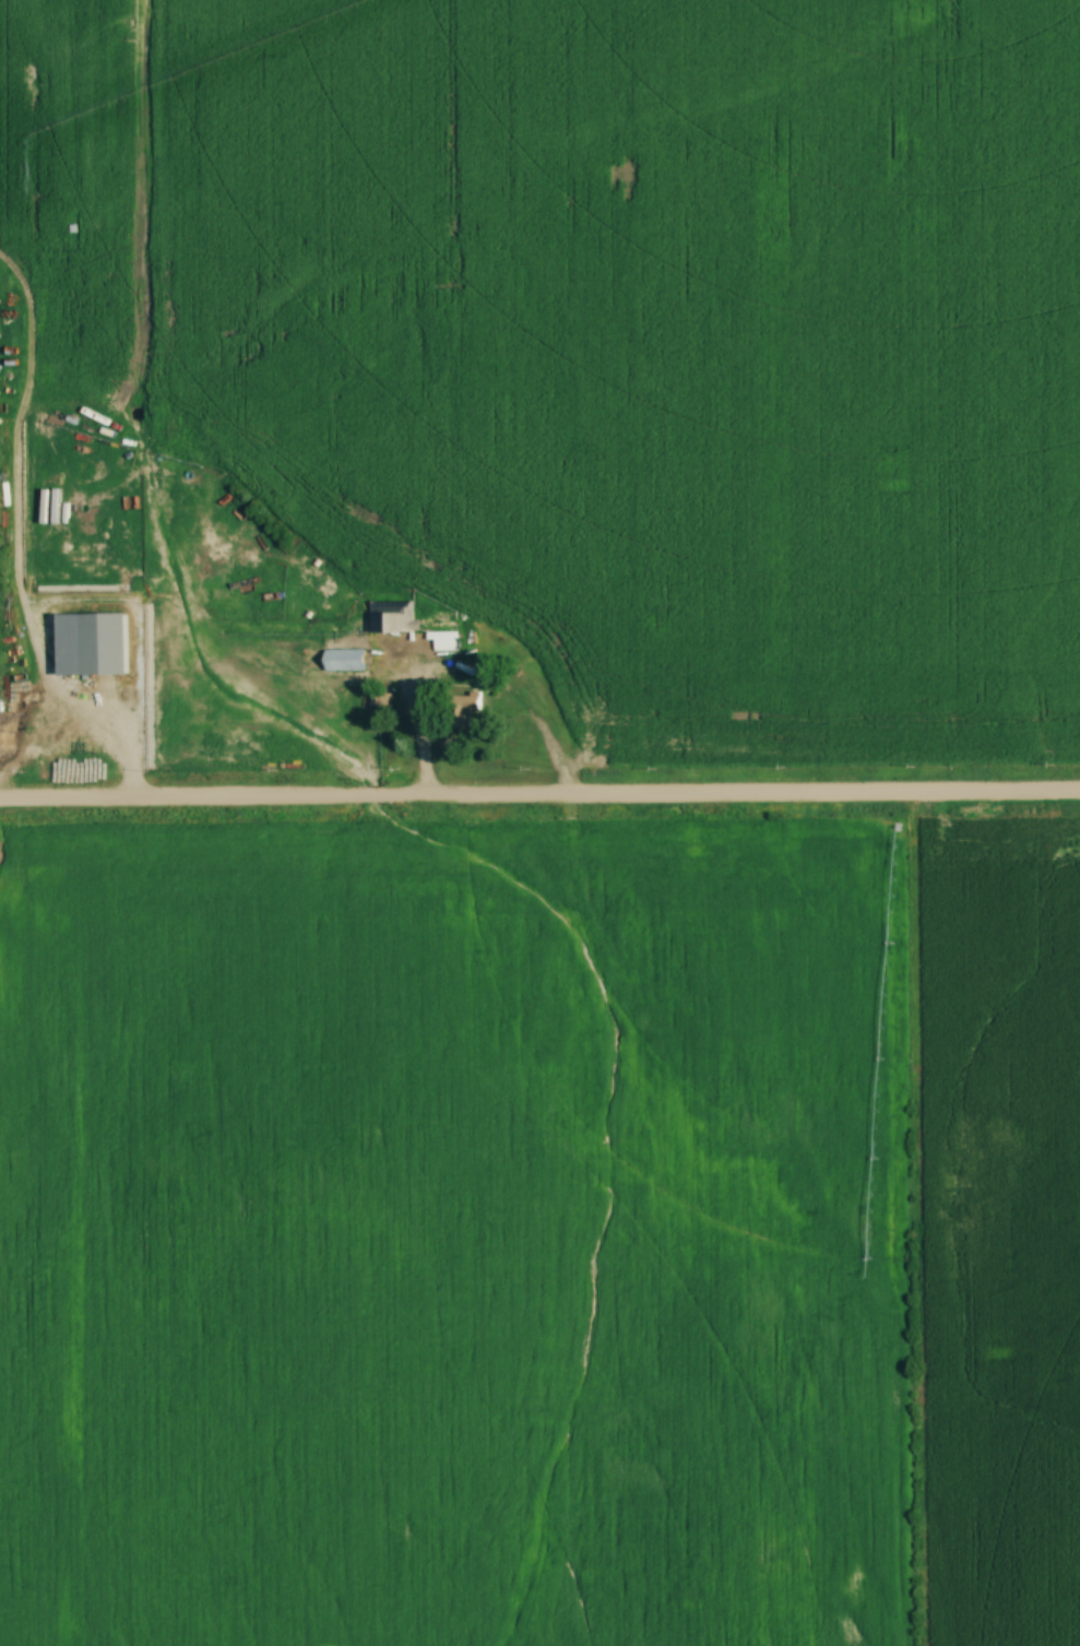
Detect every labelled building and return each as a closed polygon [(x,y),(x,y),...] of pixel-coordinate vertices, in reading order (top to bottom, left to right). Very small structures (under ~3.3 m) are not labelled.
[(417,618),(411,618),(411,600),(368,600),(368,632),(417,632),(417,618)] [(79,674),(125,674),(125,612),(79,612),(79,674)] [(323,670),(362,670),(362,649),(323,649),(323,670)] [(479,709),(478,691),(450,692),(451,726),(470,726),(469,710),(479,709)] [(370,708),(389,708),(389,692),(370,692),(370,708)]
